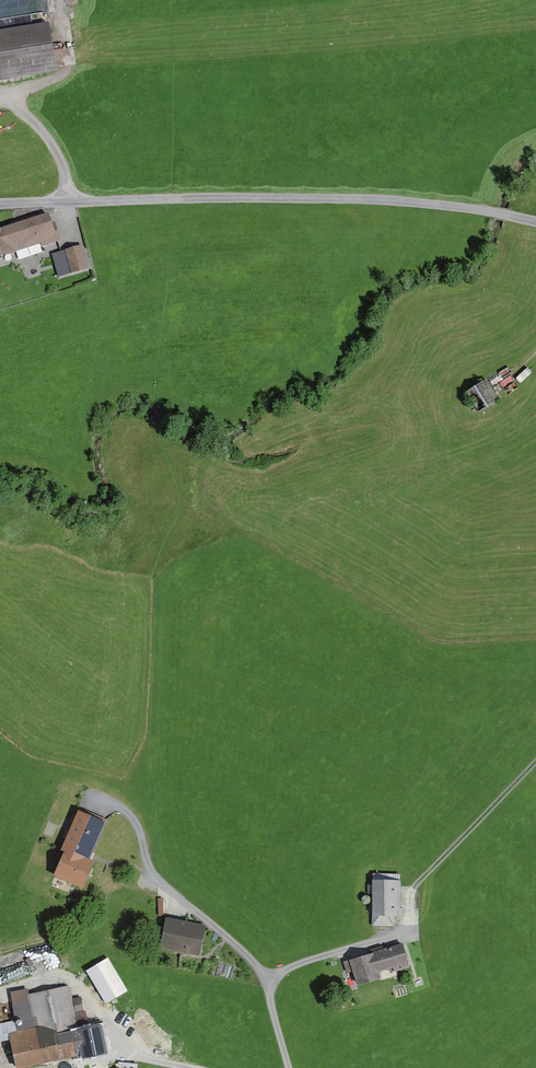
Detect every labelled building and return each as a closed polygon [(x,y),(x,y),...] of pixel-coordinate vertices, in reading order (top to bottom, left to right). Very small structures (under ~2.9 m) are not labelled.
[(0,34),(0,84),(57,75),(49,26),(0,34)] [(0,230),(0,259),(42,245),(43,248),(61,242),(55,224),(51,225),(47,214),(0,230)] [(83,248),(52,256),(59,279),(90,271),(83,248)] [(487,382),(467,394),(480,415),(499,403),(487,382)] [(64,848),(52,874),(82,887),(95,858),(90,857),(107,819),(78,807),(61,847),(64,848)] [(401,872),(372,872),(371,925),(395,926),(396,915),(403,915),(404,907),(400,907),(401,872)] [(184,919),(166,915),(160,946),(200,955),(206,923),(191,921),(184,919)] [(402,942),(344,961),(347,972),(353,970),(357,984),(382,976),(380,970),(393,965),(395,970),(410,965),(402,942)] [(9,1038),(16,1067),(20,1067),(107,1050),(101,1021),(88,1024),(87,1016),(77,1018),(70,987),(66,985),(25,993),(31,1025),(20,1028),(18,1018),(0,1021),(0,1040),(9,1038)]
